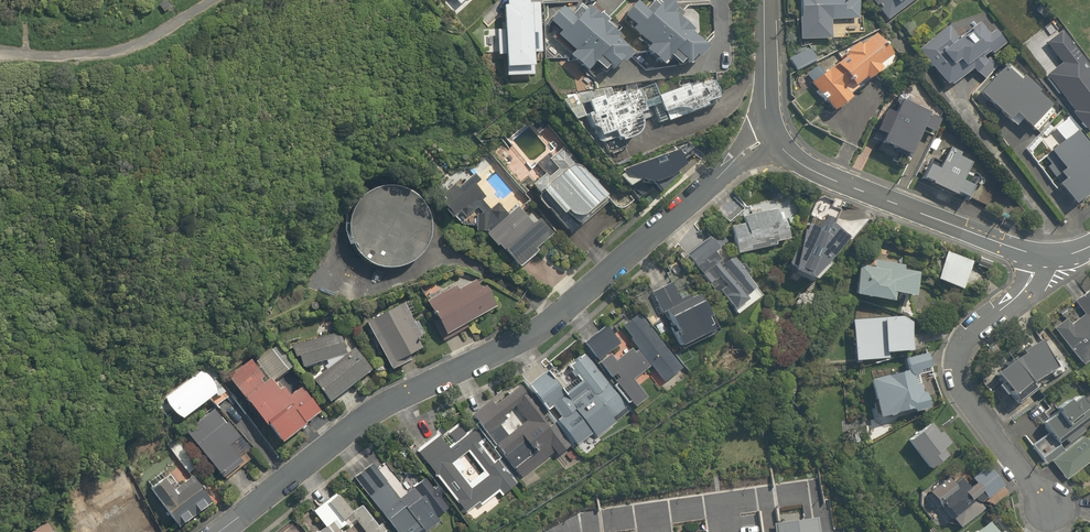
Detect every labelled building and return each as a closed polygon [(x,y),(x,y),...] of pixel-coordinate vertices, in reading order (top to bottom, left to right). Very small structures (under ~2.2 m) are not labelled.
[(505,34),(498,35),(499,55),(506,54),(507,75),(535,74),(534,52),(541,52),(539,2),(529,3),(529,0),(504,0),(505,34)] [(667,0),(663,0),(661,2),(659,0),(654,0),(647,8),(639,1),(625,16),(634,24),(632,27),(649,42),(644,47),(663,64),(670,56),(677,62),(680,57),(686,63),(705,42),(675,14),(678,10),(667,0)] [(854,20),(854,3),(842,3),(842,0),(801,0),(801,21),(823,21),(823,26),(829,25),(829,21),(854,20)] [(886,23),(916,0),(868,0),(886,23)] [(622,62),(633,49),(584,4),(572,17),(563,8),(551,21),(562,31),(559,34),(573,47),(568,53),(586,69),(594,60),(603,69),(609,64),(612,67),(619,59),(622,62)] [(982,62),(1003,46),(993,32),(986,37),(977,24),(957,38),(950,28),(918,51),(944,88),(967,72),(970,75),(984,65),(982,62)] [(1085,27),(1073,35),(1084,51),(1089,47),(1089,36),(1085,27)] [(1052,90),(1070,114),(1067,116),(1084,137),(1089,133),(1089,74),(1062,37),(1046,50),(1068,79),(1052,90)] [(860,83),(863,87),(880,74),(876,69),(888,61),(872,39),(809,86),(831,115),(850,101),(846,94),(860,83)] [(790,58),(795,71),(815,63),(809,50),(790,58)] [(1014,89),(998,76),(978,102),(1007,124),(1011,119),(1028,132),(1044,112),(1030,101),(1034,96),(1018,84),(1014,89)] [(657,94),(662,111),(685,105),(686,109),(706,103),(705,99),(715,96),(710,79),(657,94)] [(641,124),(638,112),(643,110),(636,87),(588,102),(591,111),(587,113),(591,126),(596,124),(600,134),(613,130),(616,140),(636,134),(637,133),(638,133),(638,132),(639,131),(639,130),(640,130),(640,129),(640,128),(641,127),(641,126),(641,125),(641,124)] [(891,118),(881,114),(873,131),(882,136),(876,148),(901,160),(915,131),(930,138),(937,123),(898,104),(891,118)] [(1049,155),(1062,174),(1056,178),(1060,182),(1056,185),(1072,207),(1089,195),(1084,187),(1089,183),(1089,154),(1076,136),(1049,155)] [(567,209),(571,214),(572,214),(572,215),(573,215),(574,215),(574,216),(575,216),(576,216),(577,216),(578,216),(579,216),(579,215),(580,215),(604,193),(563,148),(550,160),(557,168),(538,185),(563,213),(567,209)] [(966,165),(947,157),(942,168),(939,167),(936,175),(925,170),(920,182),(930,186),(929,190),(951,200),(953,196),(965,201),(970,189),(958,184),(966,165)] [(532,222),(518,204),(507,212),(501,204),(518,192),(494,162),(478,175),(474,170),(438,197),(454,217),(459,213),(464,220),(477,210),(480,213),(472,219),(483,233),(485,232),(496,247),(501,254),(514,271),(540,250),(538,247),(552,236),(538,217),(532,222)] [(386,266),(394,266),(399,265),(401,264),(407,261),(413,257),(419,252),(423,246),(426,239),(428,232),(429,225),(429,218),(427,211),(424,204),(420,198),(415,193),(409,188),(402,185),(395,183),(388,182),(380,183),(373,184),(367,187),(360,192),(355,197),(351,203),(348,209),(346,216),(345,224),(345,231),(347,238),(350,245),(354,251),(359,256),(365,260),(372,264),(379,266),(386,266)] [(717,209),(727,222),(741,211),(731,198),(717,209)] [(775,241),(784,239),(782,228),(786,228),(782,210),(744,217),(745,221),(732,223),(737,252),(776,245),(775,241)] [(812,223),(806,229),(806,241),(789,259),(807,276),(845,236),(827,219),(818,229),(812,223)] [(720,248),(712,237),(688,255),(701,272),(722,256),(718,250),(720,248)] [(947,253),(938,279),(961,287),(971,261),(947,253)] [(734,254),(707,274),(735,315),(763,295),(734,254)] [(684,296),(667,263),(642,276),(679,350),(718,331),(697,289),(684,296)] [(914,295),(917,274),(858,264),(854,291),(893,298),(894,292),(914,295)] [(470,281),(457,275),(423,293),(445,334),(497,306),(480,275),(470,281)] [(1074,301),(1083,313),(1070,323),(1065,317),(1053,326),(1083,366),(1089,361),(1089,290),(1074,301)] [(401,359),(425,348),(403,300),(366,317),(390,371),(404,364),(401,359)] [(623,344),(606,323),(582,342),(633,407),(647,396),(635,380),(652,367),(663,381),(682,366),(639,311),(631,318),(629,315),(618,324),(635,346),(618,360),(612,352),(623,344)] [(886,353),(912,352),(910,315),(852,317),(853,361),(886,360),(886,353)] [(331,401),(368,369),(341,330),(291,343),(294,357),(299,356),(301,367),(326,359),(326,370),(314,381),(331,401)] [(1040,339),(1005,359),(995,373),(1012,403),(1036,389),(1032,382),(1056,368),(1040,339)] [(579,382),(567,391),(548,367),(525,385),(547,411),(552,408),(559,416),(554,420),(576,447),(593,434),(597,439),(618,422),(616,420),(629,410),(581,351),(565,364),(579,382)] [(931,365),(927,351),(904,358),(907,371),(869,382),(879,417),(913,407),(914,411),(927,407),(917,370),(931,365)] [(268,423),(281,441),(321,413),(301,385),(291,392),(285,382),(277,388),(270,378),(264,382),(259,376),(263,374),(251,358),(228,375),(265,426),(268,423)] [(203,374),(166,400),(178,418),(215,392),(203,374)] [(474,419),(486,434),(514,468),(525,482),(571,444),(520,381),(474,419)] [(1022,436),(1039,460),(1089,423),(1089,403),(1081,391),(1054,410),(1055,412),(1022,436)] [(225,422),(215,409),(186,431),(221,478),(243,462),(230,445),(239,437),(227,421),(225,422)] [(945,448),(951,443),(931,421),(907,442),(931,470),(950,454),(945,448)] [(467,432),(460,423),(442,436),(440,433),(416,451),(465,514),(513,477),(500,459),(496,462),(481,443),(485,440),(475,426),(467,432)] [(1050,459),(1065,481),(1069,478),(1076,487),(1089,477),(1089,430),(1050,459)] [(182,438),(169,447),(187,472),(200,463),(182,438)] [(961,466),(927,489),(956,531),(986,510),(981,504),(1004,488),(987,464),(969,476),(961,466)] [(427,478),(414,487),(417,492),(402,502),(376,465),(356,478),(395,531),(422,531),(452,510),(441,495),(444,492),(438,484),(434,487),(427,478)] [(165,477),(150,487),(176,527),(213,503),(193,473),(172,487),(165,477)] [(93,504),(86,491),(74,498),(80,511),(93,504)] [(105,531),(140,531),(147,528),(135,504),(100,521),(105,531)] [(366,508),(352,518),(363,531),(384,531),(366,508)] [(817,516),(779,521),(773,522),(774,531),(820,531),(817,516)] [(995,519),(977,531),(1004,531),(995,519)] [(334,520),(318,531),(343,531),(334,520)] [(44,523),(30,531),(50,531),(44,523)] [(292,524),(281,531),(298,531),(292,524)]
